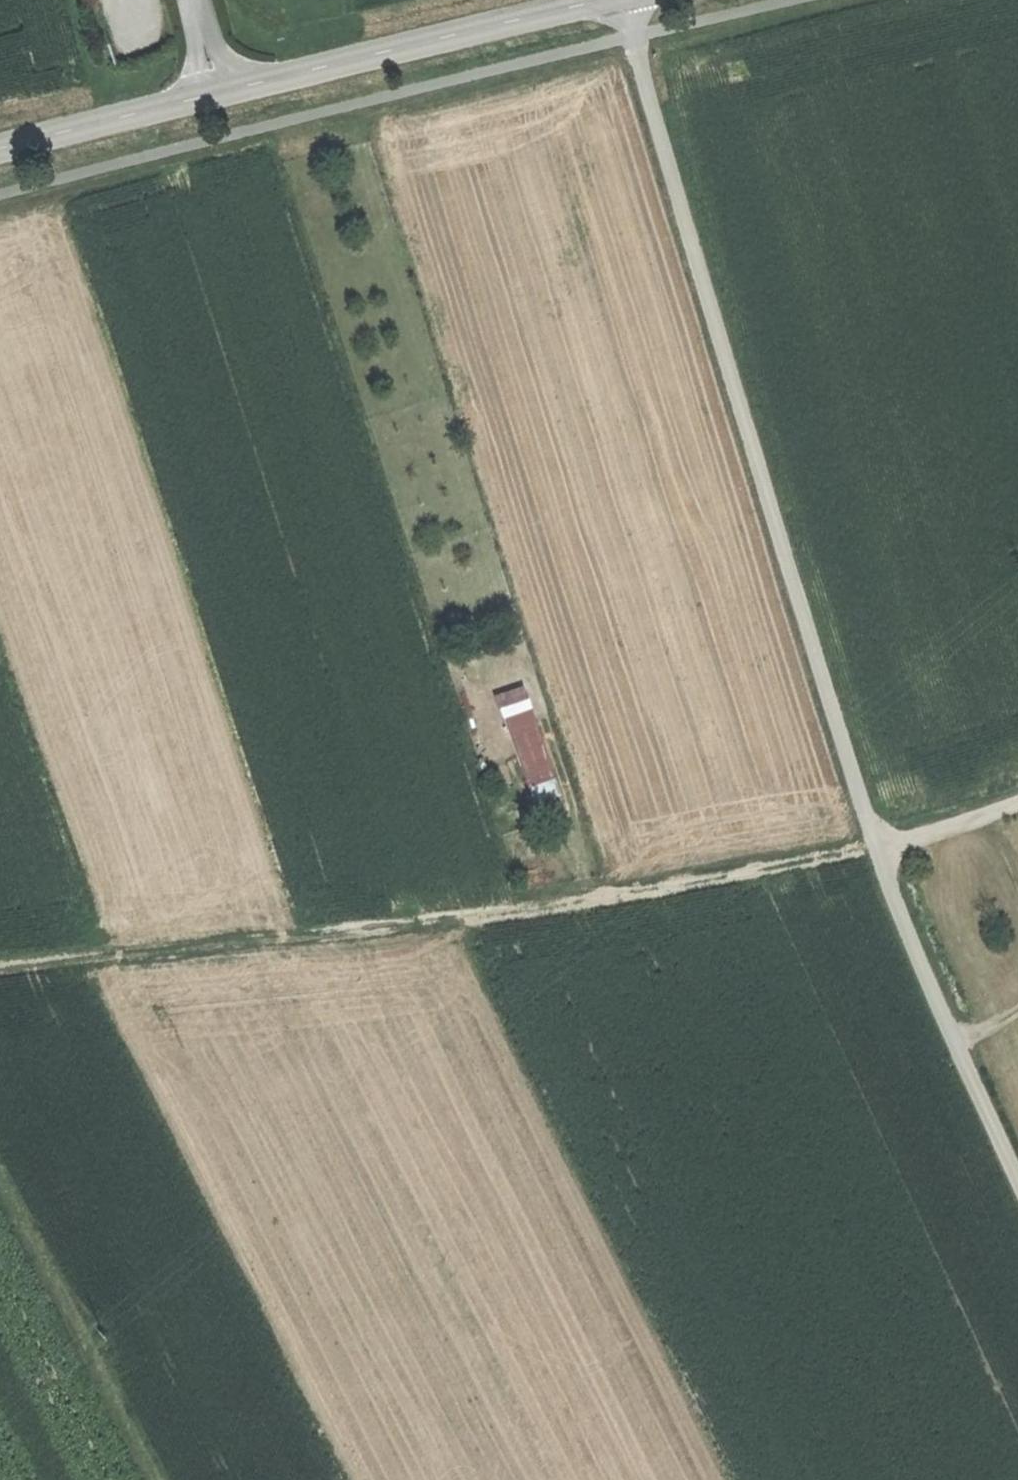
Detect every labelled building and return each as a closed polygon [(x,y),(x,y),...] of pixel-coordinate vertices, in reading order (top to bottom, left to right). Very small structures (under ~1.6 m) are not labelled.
[(530,711),(507,720),(531,785),(555,776),(530,711)]
